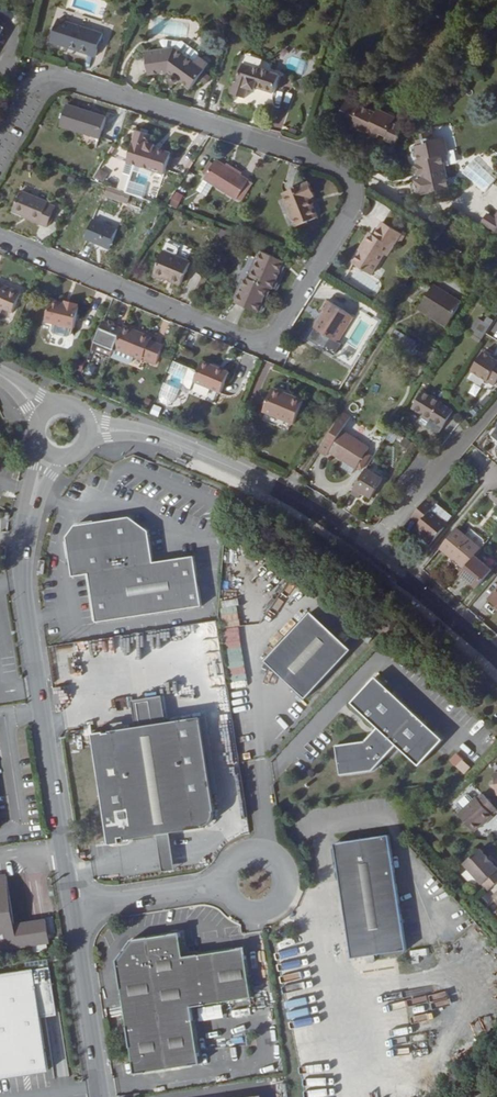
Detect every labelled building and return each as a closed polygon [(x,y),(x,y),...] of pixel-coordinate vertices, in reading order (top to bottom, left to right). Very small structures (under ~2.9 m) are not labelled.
[(104,33),(59,18),(51,42),(97,57),(104,33)] [(200,56),(199,53),(183,42),(180,41),(176,47),(196,61),(200,56)] [(191,89),(210,63),(200,56),(196,61),(176,47),(146,51),(150,75),(169,73),(173,76),(172,77),(171,79),(171,80),(172,81),(173,83),(174,84),(176,84),(177,84),(178,83),(180,81),(180,80),(191,89)] [(281,75),(244,63),(237,84),(236,83),(232,94),(246,98),(249,88),(256,90),(257,87),(275,93),(281,75)] [(353,124),(373,133),(373,134),(374,135),(375,137),(376,138),(378,137),(379,136),(381,134),(387,137),(386,140),(396,145),(403,130),(400,128),(402,125),(395,122),(397,117),(379,108),(377,112),(362,105),(361,107),(346,101),(336,122),(351,129),(353,124)] [(107,117),(67,104),(60,126),(100,139),(107,117)] [(165,174),(171,155),(154,150),(155,147),(156,144),(149,142),(151,134),(137,130),(128,162),(135,164),(153,170),(165,174)] [(416,191),(419,192),(420,194),(450,188),(450,186),(451,186),(446,160),(448,160),(443,137),(426,141),(426,143),(416,146),(420,166),(417,166),(420,179),(417,180),(417,183),(415,185),(416,191)] [(172,153),(155,147),(154,150),(171,155),(172,153)] [(242,175),(226,165),(217,159),(205,179),(237,200),(250,180),(242,175)] [(135,164),(128,162),(124,172),(132,174),(135,164)] [(228,162),(226,165),(242,175),(243,172),(228,162)] [(153,170),(135,164),(132,174),(126,191),(144,198),(153,170)] [(109,173),(101,171),(98,178),(106,181),(109,173)] [(283,192),(297,226),(319,217),(311,197),(316,195),(310,182),(283,192)] [(13,211),(22,215),(41,223),(40,224),(48,227),(57,205),(21,191),(13,211)] [(178,191),(171,205),(177,208),(185,195),(178,191)] [(480,225),(496,236),(496,213),(493,220),(486,215),(480,225)] [(22,217),(40,224),(41,223),(22,215),(22,217)] [(119,229),(94,219),(85,239),(111,249),(119,229)] [(375,235),(372,233),(361,251),(353,263),(372,275),(384,254),(387,256),(402,233),(383,221),(375,235)] [(358,249),(361,251),(372,233),(369,232),(358,249)] [(165,250),(154,275),(164,280),(165,278),(181,285),(191,261),(165,250)] [(263,251),(251,279),(247,277),(236,303),(259,312),(270,287),(274,289),(286,260),(263,251)] [(3,310),(4,308),(14,312),(22,293),(0,283),(0,309),(3,310)] [(463,302),(434,284),(419,309),(447,327),(463,302)] [(69,303),(65,302),(51,299),(46,321),(75,329),(80,306),(79,305),(79,304),(70,301),(69,303)] [(323,320),(321,318),(315,327),(317,329),(332,339),(338,343),(341,338),(355,317),(348,313),(328,299),(322,309),(325,311),(327,313),(323,320)] [(488,317),(485,321),(479,318),(468,335),(480,343),(494,320),(488,317)] [(123,328),(104,320),(92,348),(111,356),(114,348),(123,328)] [(132,331),(133,329),(124,325),(123,328),(114,348),(134,356),(143,360),(145,357),(157,362),(164,345),(152,340),(153,337),(141,332),(140,334),(132,331)] [(327,347),(332,339),(317,329),(312,338),(320,342),(320,345),(325,348),(327,347)] [(114,348),(111,356),(131,365),(134,356),(114,348)] [(491,356),(484,351),(472,371),(495,385),(496,382),(496,359),(491,356)] [(187,375),(190,368),(175,361),(171,369),(187,375)] [(219,370),(220,368),(203,361),(199,371),(194,381),(222,392),(229,374),(219,370)] [(191,389),(194,381),(199,371),(190,368),(187,375),(185,378),(186,381),(186,383),(187,385),(188,386),(190,388),(191,389)] [(284,395),(285,392),(274,387),(263,412),(293,424),(304,400),(292,395),(291,398),(284,395)] [(441,405),(442,403),(423,391),(412,408),(423,414),(419,420),(428,426),(441,405)] [(454,411),(442,403),(441,405),(453,413),(454,411)] [(166,407),(159,404),(155,413),(163,416),(166,407)] [(453,413),(441,405),(428,426),(440,434),(453,413)] [(342,415),(339,420),(348,425),(350,420),(342,415)] [(348,425),(339,420),(322,446),(357,468),(362,461),(366,454),(371,446),(345,430),(348,425)] [(405,437),(400,444),(410,450),(414,443),(405,437)] [(370,457),(366,454),(362,461),(366,463),(370,457)] [(372,498),(384,479),(366,468),(351,492),(359,498),(363,492),(372,498)] [(346,494),(342,508),(351,510),(355,496),(346,494)] [(425,533),(433,540),(448,524),(431,510),(436,503),(429,496),(413,516),(420,522),(416,526),(425,533)] [(431,510),(448,524),(453,517),(436,503),(431,510)] [(149,530),(130,516),(75,525),(67,537),(73,576),(89,574),(97,622),(203,606),(195,556),(154,562),(149,530)] [(422,537),(425,533),(416,526),(413,530),(422,537)] [(464,568),(475,555),(481,547),(457,527),(440,548),(464,568)] [(493,569),(475,555),(464,568),(460,573),(477,588),(493,569)] [(223,627),(238,624),(235,605),(220,608),(223,627)] [(266,661),(306,698),(352,649),(312,611),(266,661)] [(366,740),(337,745),(339,758),(341,758),(342,761),(339,761),(341,775),(374,770),(398,745),(420,766),(445,739),(376,675),(352,702),(379,727),(366,740)] [(58,687),(55,701),(69,703),(72,690),(58,687)] [(194,690),(161,695),(166,722),(198,717),(194,690)] [(158,834),(171,832),(205,827),(205,826),(206,825),(207,825),(209,824),(210,823),(211,822),(213,821),(214,819),(214,817),(215,816),(215,814),(215,812),(215,811),(217,811),(207,749),(215,748),(211,719),(203,720),(202,717),(166,722),(161,695),(133,699),(138,726),(110,731),(111,732),(105,733),(105,731),(93,733),(110,840),(110,842),(110,843),(111,844),(113,844),(115,844),(118,844),(122,843),(121,838),(125,837),(125,839),(158,834)] [(448,759),(463,774),(470,766),(455,751),(448,759)] [(493,769),(493,774),(488,780),(495,786),(496,790),(496,768),(493,769)] [(487,822),(494,816),(493,815),(496,811),(496,808),(483,793),(478,798),(477,797),(459,813),(475,831),(482,825),(486,821),(487,822)] [(176,869),(171,832),(158,834),(163,871),(176,869)] [(343,841),(337,850),(349,935),(404,927),(390,834),(343,841)] [(467,861),(491,889),(496,883),(496,865),(482,848),(467,861)] [(50,941),(47,926),(31,929),(30,923),(15,925),(7,877),(0,878),(0,949),(50,941)] [(30,923),(31,929),(47,926),(46,920),(30,923)] [(404,927),(349,935),(352,951),(406,941),(404,927)] [(117,960),(135,1074),(201,1064),(192,1007),(252,997),(245,947),(183,956),(180,932),(132,939),(117,960)] [(29,962),(29,968),(53,965),(53,959),(29,962)] [(0,977),(0,1075),(50,1066),(40,1015),(54,1010),(50,970),(0,977)] [(430,1000),(445,994),(443,989),(427,995),(430,1000)]
